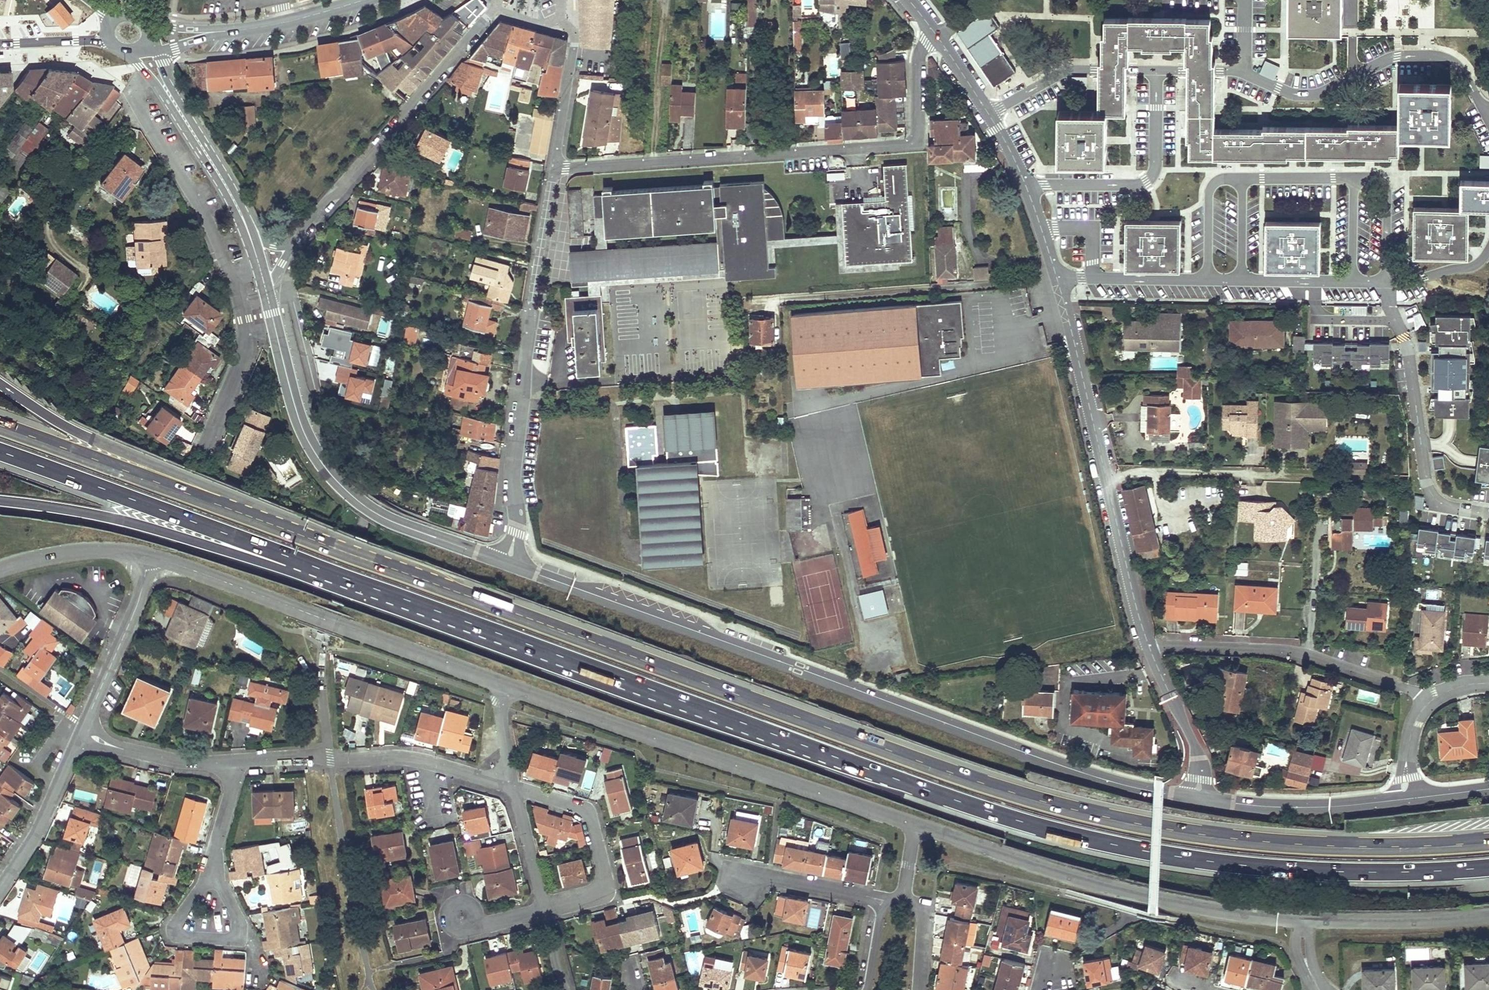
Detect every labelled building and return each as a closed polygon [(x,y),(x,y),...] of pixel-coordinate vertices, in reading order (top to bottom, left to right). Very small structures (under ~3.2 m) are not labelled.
[(460,18),(468,25),(482,10),(486,5),(481,0),(469,0),(466,2),(453,12),(458,16),(460,18)] [(583,45),(611,47),(615,0),(582,0),(583,45)] [(836,13),(836,0),(820,0),(820,11),(835,13),(836,13)] [(836,13),(839,13),(840,27),(848,27),(848,1),(866,3),(866,0),(836,0),(836,13)] [(1289,25),(1314,25),(1343,25),(1343,14),(1343,0),(1289,0),(1289,25)] [(52,20),(54,18),(55,17),(62,25),(72,18),(58,2),(46,12),(52,20)] [(971,10),(977,18),(985,13),(979,4),(971,10)] [(434,31),(443,18),(426,5),(388,23),(414,45),(425,27),(434,31)] [(962,39),(968,48),(984,37),(990,46),(996,42),(989,33),(1000,26),(989,10),(985,13),(977,18),(957,32),(962,39)] [(443,18),(451,24),(458,16),(453,12),(452,12),(443,18)] [(1126,107),(1126,75),(1126,62),(1129,62),(1129,44),(1143,44),(1143,47),(1172,48),(1172,45),(1186,45),(1185,62),(1188,62),(1188,107),(1187,139),(1190,139),(1190,155),(1214,155),(1214,156),(1264,156),(1264,153),(1350,154),(1350,151),(1392,152),(1399,152),(1400,135),(1400,125),(1392,125),(1348,124),(1348,127),(1263,126),(1263,129),(1214,128),(1215,107),(1215,62),(1212,62),(1213,35),(1210,35),(1210,19),(1186,18),(1128,17),(1128,18),(1105,18),(1105,34),(1102,35),(1102,44),(1102,61),(1099,61),(1099,75),(1099,106),(1099,111),(1107,112),(1126,112),(1126,107)] [(414,45),(401,56),(424,74),(425,73),(442,54),(460,33),(462,32),(451,24),(443,18),(434,31),(425,27),(414,45)] [(794,70),(801,70),(800,20),(793,21),(794,70)] [(472,55),(471,55),(484,60),(485,61),(488,51),(504,56),(513,25),(499,21),(472,55)] [(762,30),(767,30),(773,30),(773,22),(762,21),(762,30)] [(397,58),(401,56),(414,45),(388,23),(382,25),(366,32),(358,35),(368,56),(387,48),(396,57),(397,58)] [(536,32),(513,25),(504,56),(502,65),(514,69),(519,43),(531,47),(536,32)] [(555,37),(536,32),(531,47),(519,43),(514,69),(512,77),(526,80),(540,84),(544,69),(547,70),(549,60),(555,37)] [(360,45),(358,35),(347,39),(339,41),(344,71),(344,75),(372,70),(369,69),(363,63),(362,54),(360,45)] [(555,37),(549,60),(563,63),(567,40),(555,37)] [(984,37),(968,48),(977,60),(981,67),(1003,53),(996,42),(990,46),(984,37)] [(324,46),(318,48),(322,75),(344,71),(339,41),(328,45),(324,46)] [(850,59),(849,43),(840,44),(841,59),(850,59)] [(904,70),(904,61),(895,61),(895,49),(882,55),(882,62),(879,62),(880,96),(879,96),(880,129),(893,128),(892,96),(905,96),(905,87),(904,87),(903,70),(904,70)] [(1003,53),(981,67),(990,79),(994,85),(1016,71),(1003,53)] [(484,60),(471,55),(464,61),(482,68),(484,60)] [(208,89),(248,85),(249,89),(274,87),(272,56),(206,62),(208,89)] [(928,59),(928,64),(928,69),(938,68),(932,58),(928,59)] [(563,63),(549,60),(547,70),(544,69),(540,84),(539,91),(557,94),(559,82),(563,63)] [(482,68),(464,61),(463,61),(455,73),(449,81),(457,83),(473,89),(476,90),(481,71),(491,74),(493,71),(482,68)] [(1273,81),(1280,68),(1265,61),(1259,74),(1273,81)] [(208,89),(206,62),(195,62),(198,84),(201,89),(208,89)] [(378,62),(369,69),(372,70),(372,71),(376,74),(384,68),(378,62)] [(672,64),(667,64),(662,63),(661,85),(671,85),(672,64)] [(938,68),(928,69),(929,81),(944,77),(938,68)] [(47,69),(27,70),(14,88),(19,92),(13,101),(21,106),(31,93),(49,107),(76,72),(47,69)] [(863,87),(862,70),(841,71),(842,88),(863,87)] [(12,83),(12,71),(0,72),(0,98),(12,83)] [(83,76),(76,72),(49,107),(51,109),(53,107),(65,116),(91,82),(83,76)] [(746,106),(747,74),(736,74),(736,84),(728,84),(727,106),(746,106)] [(88,118),(99,105),(106,110),(119,93),(112,88),(111,85),(101,84),(91,82),(65,116),(80,128),(88,118)] [(473,89),(457,83),(455,89),(472,94),(473,89)] [(511,83),(509,91),(519,93),(517,102),(528,105),(532,88),(511,83)] [(1400,135),(1450,135),(1451,84),(1400,84),(1400,125),(1400,135)] [(696,93),(689,93),(682,92),(682,86),(671,85),(670,120),(681,120),(681,114),(695,114),(696,93)] [(593,90),(589,113),(586,136),(608,140),(608,139),(620,141),(625,96),(593,90)] [(816,114),(820,114),(825,114),(824,91),(795,91),(795,121),(806,121),(806,114),(816,114)] [(876,104),(842,105),(842,107),(842,116),(843,122),(843,136),(851,136),(851,135),(868,134),(868,135),(877,135),(877,129),(876,104)] [(238,126),(255,125),(254,106),(237,107),(238,126)] [(746,106),(727,106),(727,123),(745,123),(746,106)] [(552,120),(554,112),(536,107),(534,116),(536,116),(530,153),(546,155),(548,142),(552,120)] [(1099,111),(1059,111),(1059,161),(1106,161),(1107,112),(1099,111)] [(834,140),(836,140),(843,140),(843,122),(842,116),(825,117),(825,123),(826,137),(828,137),(828,141),(834,140)] [(960,118),(945,119),(930,119),(930,135),(935,135),(935,143),(930,143),(931,158),(974,156),(973,134),(968,134),(968,122),(961,123),(960,118)] [(37,142),(42,135),(47,129),(38,121),(32,129),(28,135),(37,142)] [(19,146),(28,135),(32,129),(24,123),(1,154),(9,160),(19,146)] [(745,123),(745,138),(760,139),(760,124),(745,123)] [(422,150),(432,155),(441,160),(451,139),(426,127),(419,141),(425,144),(422,150)] [(96,140),(88,134),(80,144),(88,150),(96,140)] [(37,142),(28,135),(19,146),(29,153),(37,142)] [(422,150),(425,144),(419,141),(416,147),(422,150)] [(9,160),(7,162),(16,169),(29,153),(19,146),(9,160)] [(133,182),(130,179),(140,166),(124,153),(100,183),(119,198),(133,182)] [(1,154),(0,154),(0,166),(3,168),(7,163),(7,162),(9,160),(1,154)] [(527,180),(528,175),(529,169),(527,169),(529,160),(511,156),(504,185),(522,189),(524,179),(527,180)] [(1479,156),(1479,169),(1488,169),(1488,156),(1479,156)] [(843,203),(846,264),(899,261),(913,260),(911,228),(908,193),(906,163),(884,165),(886,200),(843,203)] [(482,183),(485,175),(489,168),(480,164),(473,178),(482,183)] [(384,165),(381,177),(379,190),(405,195),(410,171),(384,165)] [(843,180),(843,173),(828,173),(828,181),(843,180)] [(595,195),(596,215),(606,215),(607,234),(717,227),(718,241),(706,242),(707,249),(654,252),(652,253),(649,254),(647,257),(646,259),(645,262),(646,266),(647,268),(649,271),(652,272),(656,273),(770,265),(768,238),(785,237),(784,220),(779,221),(779,218),(778,216),(778,213),(777,210),(776,208),(775,206),(774,203),(772,201),(771,198),(769,196),(765,196),(764,187),(764,179),(720,182),(720,185),(714,185),(713,180),(704,180),(704,184),(614,190),(613,186),(604,187),(604,195),(595,195)] [(1468,207),(1488,207),(1488,181),(1483,180),(1461,180),(1460,207),(1468,207)] [(10,190),(0,182),(0,203),(10,190)] [(770,192),(764,187),(765,196),(769,196),(771,198),(772,201),(774,203),(775,206),(776,208),(777,210),(778,213),(778,216),(779,218),(779,221),(784,220),(784,219),(783,216),(782,212),(781,207),(778,202),(775,197),(770,192)] [(581,189),(568,190),(571,237),(584,236),(581,189)] [(376,209),(377,207),(377,204),(363,201),(361,210),(358,210),(355,223),(375,228),(379,210),(376,209)] [(530,207),(533,208),(536,209),(537,205),(521,201),(519,208),(529,210),(530,207)] [(706,242),(570,251),(572,277),(580,276),(589,276),(590,284),(777,272),(775,245),(838,241),(840,271),(900,267),(899,261),(846,264),(843,203),(836,203),(838,234),(785,237),(768,238),(770,265),(656,273),(652,272),(649,271),(647,268),(646,266),(645,262),(646,259),(647,257),(649,254),(652,253),(654,252),(707,249),(706,242)] [(521,240),(522,233),(524,227),(526,228),(529,216),(490,207),(485,232),(521,240)] [(1468,256),(1468,207),(1460,207),(1414,207),(1414,235),(1414,255),(1468,256)] [(159,265),(157,238),(163,237),(165,237),(164,220),(133,221),(135,245),(126,246),(127,260),(136,259),(136,266),(149,266),(159,265)] [(1152,268),(1179,269),(1180,221),(1126,220),(1125,268),(1152,268)] [(1320,270),(1320,222),(1292,222),(1267,221),(1266,269),(1320,270)] [(78,241),(84,234),(69,224),(64,231),(78,241)] [(455,236),(463,237),(470,239),(472,230),(458,227),(455,236)] [(932,247),(935,246),(937,277),(948,276),(957,276),(954,235),(935,236),(935,242),(931,242),(932,247)] [(340,280),(349,282),(357,285),(359,277),(355,275),(360,253),(365,254),(368,245),(346,239),(344,247),(338,246),(331,270),(342,273),(340,280)] [(39,279),(51,289),(60,295),(76,274),(47,253),(37,266),(44,272),(39,279)] [(359,277),(365,254),(360,253),(355,275),(359,277)] [(509,284),(508,282),(508,281),(509,281),(509,280),(510,280),(510,279),(509,278),(509,277),(508,276),(507,276),(506,275),(509,265),(476,256),(470,276),(493,283),(489,296),(503,300),(504,300),(509,284)] [(414,275),(415,268),(416,261),(407,259),(404,273),(414,275)] [(989,273),(989,266),(973,267),(974,280),(993,279),(993,272),(989,273)] [(422,279),(413,276),(404,274),(402,282),(420,286),(422,279)] [(580,276),(572,277),(572,285),(590,284),(589,276),(580,276)] [(202,335),(211,342),(213,343),(218,338),(208,330),(220,312),(196,294),(203,284),(197,280),(189,290),(194,295),(182,312),(206,330),(202,335)] [(464,299),(470,301),(472,292),(466,290),(464,299)] [(500,310),(503,300),(489,296),(472,292),(470,301),(463,325),(481,330),(480,333),(493,337),(496,325),(494,325),(494,323),(492,320),(487,319),(491,306),(494,307),(494,308),(500,310)] [(579,371),(602,369),(601,360),(606,360),(602,294),(565,296),(567,323),(573,323),(574,340),(576,340),(579,371)] [(371,310),(321,297),(318,305),(327,308),(325,316),(366,327),(371,311),(371,310)] [(962,345),(960,316),(962,316),(961,300),(793,313),(799,384),(929,374),(928,357),(940,357),(961,355),(960,345),(962,345)] [(371,311),(381,314),(382,307),(382,306),(373,303),(371,310),(371,311)] [(407,311),(406,311),(408,304),(401,303),(401,305),(396,304),(395,309),(393,314),(406,316),(407,311)] [(1367,314),(1367,306),(1352,306),(1352,314),(1367,314)] [(391,316),(392,313),(393,310),(382,307),(381,314),(391,316)] [(1414,313),(1414,326),(1424,325),(1423,312),(1414,313)] [(1144,320),(1124,319),(1124,348),(1154,349),(1154,346),(1173,347),(1173,349),(1181,349),(1181,314),(1158,313),(1158,322),(1144,322),(1144,320)] [(1470,344),(1470,315),(1436,315),(1436,321),(1430,323),(1432,330),(1436,330),(1435,343),(1439,344),(1467,344),(1470,344)] [(774,340),(774,329),(773,317),(751,318),(751,341),(774,340)] [(1240,319),(1240,329),(1231,329),(1231,345),(1284,345),(1284,319),(1240,319)] [(1240,329),(1240,319),(1231,319),(1231,329),(1240,329)] [(408,323),(402,338),(414,343),(420,327),(408,323)] [(368,363),(372,339),(351,335),(353,329),(331,325),(322,342),(322,343),(336,346),(329,359),(338,363),(335,377),(349,380),(346,394),(362,397),(364,391),(373,393),(375,379),(366,374),(370,375),(334,356),(368,363)] [(181,365),(199,378),(208,365),(212,367),(218,358),(206,348),(211,342),(202,335),(199,333),(194,340),(197,343),(181,365)] [(501,339),(493,337),(480,333),(478,338),(499,343),(501,339)] [(1293,352),(1304,353),(1305,336),(1294,335),(1293,352)] [(1333,341),(1314,341),(1313,361),(1322,361),(1322,365),(1332,365),(1332,363),(1333,343),(1333,341)] [(1389,342),(1370,342),(1370,344),(1370,363),(1370,366),(1381,366),(1381,362),(1389,362),(1389,342)] [(479,347),(462,343),(459,356),(485,362),(488,363),(491,353),(478,350),(479,347)] [(1351,343),(1333,343),(1332,363),(1340,363),(1340,367),(1351,367),(1351,343)] [(1370,344),(1351,343),(1351,367),(1362,367),(1362,363),(1370,363),(1370,344)] [(1466,351),(1467,344),(1439,344),(1439,351),(1432,351),(1431,389),(1438,389),(1438,396),(1435,396),(1434,415),(1469,415),(1470,396),(1466,396),(1466,389),(1470,389),(1470,351),(1466,351)] [(459,356),(453,355),(447,382),(457,384),(460,369),(457,368),(459,356)] [(482,372),(485,362),(459,356),(457,368),(460,369),(457,384),(447,382),(447,383),(442,382),(440,386),(439,386),(438,391),(453,394),(451,404),(466,407),(468,398),(473,399),(478,400),(480,390),(485,391),(485,389),(487,387),(489,383),(487,381),(488,374),(482,372)] [(941,373),(940,357),(928,357),(929,374),(941,373)] [(188,391),(199,378),(181,365),(164,388),(175,396),(170,403),(182,412),(188,405),(186,403),(193,394),(188,391)] [(137,381),(129,374),(124,384),(131,389),(137,381)] [(389,393),(392,379),(385,377),(382,392),(389,393)] [(1185,377),(1184,391),(1191,392),(1191,397),(1201,397),(1201,377),(1192,377),(1185,377)] [(385,414),(390,395),(382,393),(378,412),(385,414)] [(1147,405),(1147,431),(1147,432),(1150,432),(1149,440),(1170,440),(1170,405),(1168,405),(1169,396),(1151,395),(1151,404),(1147,404),(1147,405)] [(1258,401),(1247,401),(1247,405),(1223,405),(1223,420),(1230,420),(1230,428),(1236,433),(1247,434),(1247,435),(1258,436),(1258,401)] [(1303,441),(1303,424),(1326,424),(1326,401),(1274,401),(1274,432),(1281,432),(1281,441),(1303,441)] [(162,405),(146,427),(164,441),(180,420),(162,405)] [(227,467),(243,474),(261,431),(251,427),(257,413),(248,409),(231,450),(233,452),(227,467)] [(267,417),(257,413),(251,427),(261,431),(267,417)] [(656,425),(626,427),(629,465),(639,465),(646,565),(702,561),(696,461),(701,461),(702,475),(715,474),(718,474),(715,413),(664,416),(668,463),(654,464),(653,455),(658,455),(656,425)] [(461,433),(462,434),(493,440),(495,422),(465,414),(461,433)] [(1281,432),(1274,432),(1274,446),(1308,447),(1308,430),(1326,430),(1326,424),(1303,424),(1303,441),(1281,441),(1281,432)] [(459,442),(462,434),(461,433),(453,431),(449,444),(463,449),(464,444),(462,443),(459,442)] [(1202,442),(1189,442),(1189,449),(1195,449),(1195,459),(1203,459),(1202,442)] [(1480,445),(1476,479),(1488,481),(1488,446),(1480,445)] [(491,456),(469,449),(466,459),(471,461),(469,463),(467,469),(477,472),(468,507),(491,513),(492,505),(493,505),(494,503),(499,458),(490,456),(491,456)] [(1445,467),(1444,456),(1433,457),(1434,468),(1445,467)] [(715,474),(702,475),(701,461),(696,461),(702,561),(707,561),(702,482),(715,474)] [(1361,474),(1361,462),(1347,462),(1347,473),(1361,474)] [(274,477),(265,465),(258,469),(267,482),(274,477)] [(222,479),(224,472),(212,468),(209,474),(222,479)] [(1144,484),(1123,489),(1137,551),(1159,546),(1144,484)] [(1423,509),(1424,497),(1415,495),(1414,508),(1423,509)] [(809,498),(787,499),(788,529),(810,529),(809,498)] [(1265,502),(1241,501),(1240,520),(1257,520),(1256,538),(1286,539),(1287,526),(1284,522),(1284,520),(1289,516),(1282,507),(1275,506),(1271,510),(1264,510),(1265,502)] [(1275,502),(1265,502),(1264,510),(1271,510),(1275,506),(1275,502)] [(490,519),(491,513),(468,507),(459,505),(458,510),(456,517),(442,513),(439,521),(451,525),(463,529),(464,528),(487,534),(489,523),(490,519)] [(458,510),(444,506),(442,513),(456,517),(458,510)] [(865,507),(841,513),(843,522),(848,521),(861,577),(880,572),(877,560),(870,527),(865,507)] [(1342,516),(1342,517),(1341,531),(1332,531),(1332,543),(1352,543),(1353,528),(1373,529),(1373,525),(1383,525),(1383,524),(1383,515),(1383,512),(1373,512),(1373,509),(1349,508),(1349,516),(1342,516)] [(1400,508),(1400,523),(1409,523),(1408,508),(1400,508)] [(442,513),(430,510),(428,517),(439,521),(442,513)] [(1342,517),(1332,517),(1332,531),(1341,531),(1342,517)] [(883,524),(870,527),(877,560),(891,556),(883,524)] [(1420,525),(1416,550),(1473,558),(1477,533),(1420,525)] [(1159,546),(1137,551),(1140,561),(1161,557),(1159,546)] [(1236,574),(1241,574),(1246,574),(1247,563),(1236,563),(1236,574)] [(1257,606),(1276,607),(1277,587),(1237,585),(1236,608),(1256,610),(1257,606)] [(65,588),(62,588),(59,591),(56,589),(41,609),(83,639),(97,619),(94,616),(96,613),(96,611),(94,607),(92,603),(89,599),(85,596),(82,593),(78,591),(73,590),(69,588),(65,588)] [(883,589),(860,594),(866,617),(888,612),(883,589)] [(1195,598),(1177,597),(1177,593),(1168,592),(1167,617),(1194,618),(1195,614),(1216,615),(1216,595),(1195,594),(1195,598)] [(212,604),(193,596),(189,605),(184,617),(203,625),(212,604)] [(24,619),(21,615),(17,619),(0,598),(0,633),(7,627),(12,624),(17,631),(27,623),(24,619)] [(195,644),(203,625),(184,617),(189,605),(172,598),(166,612),(174,616),(167,632),(181,638),(195,644)] [(1347,607),(1346,627),(1367,629),(1367,627),(1386,628),(1388,604),(1367,603),(1367,609),(1347,607)] [(1444,611),(1444,604),(1423,603),(1423,610),(1444,611)] [(244,620),(237,615),(231,613),(224,610),(221,616),(228,619),(242,625),(244,620)] [(1415,637),(1414,646),(1432,647),(1442,647),(1444,611),(1423,610),(1421,637),(1415,637)] [(1464,619),(1488,621),(1488,615),(1465,613),(1464,619)] [(54,627),(41,618),(29,633),(34,637),(24,650),(30,655),(27,659),(29,661),(25,667),(23,666),(16,675),(28,684),(35,675),(40,679),(56,657),(49,652),(40,645),(50,633),(54,627)] [(1487,641),(1488,621),(1464,619),(1463,639),(1487,641)] [(17,631),(12,624),(7,627),(13,634),(17,631)] [(59,640),(50,633),(40,645),(49,652),(59,640)] [(1213,708),(1219,709),(1220,706),(1239,710),(1247,673),(1214,666),(1209,686),(1217,688),(1213,708)] [(202,668),(199,667),(196,667),(192,681),(199,683),(202,668)] [(895,673),(896,677),(897,680),(910,679),(908,670),(895,673)] [(153,709),(157,710),(160,712),(170,689),(139,675),(125,706),(150,717),(153,709)] [(370,715),(379,686),(350,677),(346,690),(353,692),(348,708),(370,715)] [(1305,702),(1300,701),(1295,721),(1313,725),(1318,706),(1326,708),(1333,683),(1313,678),(1311,685),(1310,684),(1307,692),(1305,702)] [(370,715),(371,715),(394,722),(403,693),(379,686),(370,715)] [(16,700),(20,694),(14,690),(10,696),(16,700)] [(1022,697),(1022,699),(1022,700),(1024,701),(1023,709),(1041,710),(1041,713),(1053,714),(1054,692),(1024,690),(1024,697),(1022,697)] [(1111,742),(1127,743),(1127,738),(1134,739),(1134,743),(1133,754),(1150,755),(1151,743),(1153,743),(1154,734),(1153,734),(1144,734),(1145,727),(1133,726),(1133,722),(1124,722),(1126,693),(1072,690),(1071,721),(1112,723),(1111,742)] [(20,721),(30,707),(33,703),(20,694),(16,700),(10,696),(3,691),(0,696),(0,706),(20,721)] [(210,728),(213,715),(216,702),(191,696),(184,723),(210,728)] [(249,712),(252,713),(252,717),(250,724),(271,728),(276,707),(232,697),(228,716),(240,719),(241,715),(248,717),(249,712)] [(30,707),(40,715),(43,711),(33,703),(30,707)] [(0,728),(0,732),(9,738),(11,740),(17,744),(19,740),(13,736),(23,722),(20,721),(0,706),(0,724),(2,725),(0,728)] [(150,717),(125,706),(123,709),(155,724),(160,712),(157,710),(153,709),(150,717)] [(438,740),(438,741),(437,741),(467,749),(471,736),(462,734),(467,716),(446,710),(444,717),(438,740)] [(416,735),(438,740),(444,717),(422,711),(416,735)] [(1439,733),(1442,757),(1476,754),(1472,719),(1460,721),(1461,730),(1439,733)] [(342,733),(353,738),(356,731),(345,726),(342,733)] [(1366,760),(1373,735),(1352,729),(1343,759),(1359,764),(1361,759),(1366,760)] [(5,760),(11,751),(3,746),(5,743),(9,738),(0,732),(0,756),(5,760)] [(11,740),(7,745),(15,750),(19,745),(17,744),(11,740)] [(1263,766),(1255,764),(1257,755),(1262,756),(1263,751),(1233,744),(1227,767),(1253,774),(1253,773),(1261,775),(1263,766)] [(619,751),(603,747),(600,759),(615,763),(619,751)] [(1287,782),(1306,786),(1310,769),(1314,755),(1295,750),(1287,782)] [(553,778),(555,771),(559,759),(533,751),(527,770),(537,773),(538,770),(544,772),(544,775),(548,776),(553,778)] [(559,759),(555,771),(563,774),(564,771),(571,773),(570,776),(581,779),(587,760),(561,752),(559,759)] [(1324,772),(1328,758),(1314,755),(1310,769),(1324,772)] [(9,788),(13,783),(16,786),(26,793),(34,781),(10,763),(0,776),(0,782),(9,788)] [(606,770),(607,774),(608,778),(604,779),(613,812),(632,808),(622,767),(606,770)] [(115,788),(112,797),(110,805),(130,811),(132,803),(151,808),(156,789),(130,783),(131,781),(113,776),(110,787),(115,788)] [(10,815),(12,816),(20,804),(10,797),(7,795),(11,789),(9,788),(0,782),(0,807),(10,815)] [(397,799),(396,792),(394,785),(366,790),(370,816),(397,811),(395,800),(397,799)] [(112,797),(115,788),(110,787),(106,805),(110,805),(112,797)] [(294,813),(293,801),(293,789),(254,791),(254,814),(274,814),(294,813)] [(692,809),(693,810),(694,810),(697,799),(670,793),(664,818),(689,823),(692,809)] [(181,811),(174,836),(186,840),(194,842),(200,817),(197,816),(199,812),(202,813),(205,802),(185,797),(182,807),(186,808),(185,812),(181,811)] [(84,840),(89,822),(98,825),(102,814),(75,806),(66,835),(84,840)] [(490,827),(488,820),(486,813),(483,814),(481,806),(464,810),(469,832),(490,827)] [(2,827),(10,815),(0,807),(0,825),(2,827)] [(652,819),(655,818),(659,817),(656,809),(649,811),(652,819)] [(572,821),(547,813),(539,811),(534,810),(539,832),(548,834),(546,843),(555,845),(558,837),(566,839),(567,835),(577,838),(574,826),(570,825),(572,821)] [(294,813),(274,814),(275,819),(282,819),(283,822),(294,821),(294,813)] [(728,841),(740,844),(752,846),(757,823),(733,818),(728,841)] [(171,874),(173,865),(171,864),(172,861),(177,863),(179,855),(181,847),(184,847),(186,840),(174,836),(156,831),(145,867),(171,874)] [(378,860),(382,860),(385,859),(384,854),(406,851),(402,831),(373,836),(378,860)] [(621,847),(626,865),(630,882),(650,878),(639,835),(621,839),(623,847),(621,847)] [(486,872),(510,867),(508,858),(505,859),(502,843),(481,847),(479,838),(462,841),(465,853),(476,851),(475,848),(480,847),(484,861),(486,872)] [(437,876),(447,874),(456,872),(453,858),(456,858),(452,840),(431,845),(437,876)] [(824,872),(827,856),(829,843),(819,841),(816,852),(808,850),(804,868),(812,870),(824,872)] [(680,872),(691,869),(703,866),(696,842),(673,848),(680,872)] [(231,878),(240,877),(248,875),(247,869),(253,868),(254,874),(264,873),(259,844),(235,848),(238,866),(240,866),(241,869),(238,869),(230,871),(231,878)] [(788,865),(804,868),(808,850),(776,844),(774,861),(783,863),(783,864),(788,865)] [(79,853),(57,846),(54,855),(51,866),(48,865),(44,876),(78,886),(83,871),(74,868),(79,853)] [(484,861),(480,847),(475,848),(476,851),(479,862),(484,861)] [(406,851),(384,854),(385,859),(406,855),(406,851)] [(848,851),(846,860),(843,876),(855,878),(855,875),(868,877),(870,867),(872,856),(848,851)] [(846,860),(827,856),(824,872),(833,874),(843,876),(846,860)] [(462,871),(459,857),(456,858),(453,858),(456,872),(462,871)] [(563,884),(575,881),(587,878),(582,858),(558,864),(560,871),(563,884)] [(176,876),(171,874),(145,867),(144,867),(136,895),(159,902),(163,888),(161,887),(163,880),(166,881),(174,883),(176,876)] [(268,872),(268,877),(269,881),(272,881),(274,890),(273,890),(275,902),(302,897),(300,885),(295,886),(294,878),(301,877),(299,867),(268,872)] [(511,867),(510,867),(486,872),(485,872),(490,896),(502,894),(501,891),(507,890),(508,892),(517,890),(512,867),(511,867)] [(385,904),(400,902),(414,899),(410,875),(381,879),(385,904)] [(30,894),(27,894),(24,905),(22,905),(19,914),(37,920),(40,911),(49,914),(57,889),(38,883),(35,891),(32,890),(30,894)] [(956,919),(970,922),(977,889),(957,884),(954,901),(959,903),(956,919)] [(91,899),(96,892),(78,886),(75,895),(79,896),(91,899)] [(96,892),(103,894),(110,896),(111,891),(99,887),(96,892)] [(27,894),(30,894),(32,890),(27,888),(22,905),(24,905),(27,894)] [(76,904),(78,900),(79,896),(75,895),(62,891),(60,898),(76,904)] [(322,902),(321,894),(312,895),(313,903),(322,902)] [(807,901),(798,899),(795,898),(788,897),(788,899),(778,897),(775,916),(803,921),(807,901)] [(85,907),(88,909),(91,911),(96,903),(91,899),(85,907)] [(818,929),(822,902),(812,901),(808,927),(818,929)] [(297,906),(291,907),(265,911),(266,919),(270,919),(270,922),(266,922),(269,940),(263,941),(265,949),(274,947),(291,945),(287,920),(296,919),(299,918),(297,906)] [(1028,949),(1032,933),(1027,932),(1030,920),(1027,919),(1029,913),(1005,907),(998,933),(1001,934),(999,941),(1005,942),(1004,943),(1028,950),(1028,949)] [(124,908),(95,919),(107,949),(111,948),(115,946),(125,943),(119,928),(130,924),(124,908)] [(617,917),(615,908),(610,909),(605,910),(607,920),(617,917)] [(1076,940),(1079,929),(1082,917),(1051,909),(1045,932),(1076,940)] [(740,933),(742,927),(745,921),(731,915),(730,917),(714,910),(705,930),(707,933),(718,938),(722,937),(724,932),(732,936),(734,930),(740,933)] [(654,913),(620,922),(625,943),(659,934),(654,913)] [(825,963),(834,965),(843,967),(853,918),(834,914),(825,963)] [(406,944),(406,945),(407,947),(430,942),(425,918),(395,924),(399,945),(406,944)] [(967,933),(970,922),(956,919),(950,918),(945,941),(965,945),(971,946),(974,935),(967,933)] [(298,938),(299,938),(296,919),(287,920),(291,945),(292,945),(298,944),(299,943),(299,942),(298,938)] [(607,925),(606,923),(605,920),(593,923),(596,938),(600,937),(603,948),(625,943),(620,922),(607,925)] [(756,925),(752,924),(748,924),(747,937),(755,939),(756,925)] [(756,925),(755,939),(763,937),(764,925),(756,925)] [(17,964),(26,952),(28,950),(19,943),(18,944),(4,934),(0,940),(0,955),(8,960),(17,964)] [(137,938),(125,943),(115,946),(123,965),(119,967),(116,968),(124,987),(133,984),(134,988),(139,982),(148,970),(141,953),(143,953),(137,938)] [(964,951),(965,945),(945,941),(941,961),(967,966),(970,952),(967,952),(964,951)] [(292,945),(291,945),(274,947),(275,955),(284,954),(287,976),(297,980),(295,974),(312,971),(307,942),(299,943),(298,944),(299,951),(293,952),(292,945)] [(111,948),(119,967),(123,965),(115,946),(111,948)] [(1165,952),(1156,949),(1147,946),(1145,953),(1137,950),(1132,963),(1140,965),(1158,971),(1165,952)] [(1212,952),(1198,949),(1183,946),(1180,962),(1186,964),(1184,969),(1198,973),(1207,975),(1212,952)] [(675,978),(675,977),(670,960),(665,962),(661,947),(647,951),(655,983),(675,978)] [(789,949),(781,947),(777,970),(784,971),(784,972),(806,978),(811,955),(789,950),(789,949)] [(184,951),(176,950),(175,960),(183,960),(184,951)] [(195,951),(184,950),(184,951),(183,960),(183,965),(202,967),(202,960),(194,959),(195,951)] [(507,953),(508,956),(511,968),(520,966),(521,968),(524,981),(541,977),(535,950),(524,953),(516,955),(515,951),(507,953)] [(686,952),(689,973),(701,972),(698,950),(686,952)] [(215,951),(214,961),(213,979),(212,985),(227,986),(227,981),(244,983),(246,959),(223,957),(223,952),(215,951)] [(33,957),(26,952),(17,964),(16,966),(23,971),(33,957)] [(746,974),(754,976),(763,978),(767,960),(750,956),(750,953),(743,952),(739,969),(746,971),(746,974)] [(149,968),(143,953),(141,953),(148,970),(149,969),(149,968)] [(498,955),(492,956),(486,958),(492,982),(513,976),(511,970),(511,968),(508,956),(498,958),(498,955)] [(701,983),(714,986),(727,989),(732,971),(714,967),(717,957),(707,955),(701,983)] [(984,955),(983,960),(982,965),(988,966),(990,956),(984,955)] [(1247,984),(1252,961),(1230,956),(1224,978),(1247,984)] [(717,957),(714,967),(732,971),(734,961),(717,957)] [(1098,983),(1108,981),(1106,969),(1111,968),(1110,959),(1085,963),(1088,984),(1098,983)] [(183,965),(183,960),(175,960),(175,965),(152,964),(150,982),(150,987),(160,987),(160,989),(181,989),(183,965)] [(214,961),(202,960),(202,967),(183,965),(181,989),(194,989),(195,978),(213,979),(214,961)] [(1017,984),(1023,964),(1004,960),(999,980),(1017,984)] [(1252,961),(1247,984),(1272,989),(1278,989),(1281,978),(1273,976),(1274,971),(1275,966),(1252,960),(1252,961)] [(967,966),(941,961),(936,989),(941,989),(948,989),(953,989),(964,989),(969,966),(967,966)] [(1132,963),(1129,961),(1125,971),(1137,974),(1140,965),(1132,963)] [(1111,965),(1114,977),(1121,976),(1118,963),(1111,965)] [(1484,987),(1484,988),(1488,988),(1488,963),(1466,963),(1467,986),(1484,985),(1484,987)] [(150,982),(152,964),(149,968),(149,969),(148,970),(139,982),(150,982)] [(458,989),(452,966),(421,973),(425,989),(457,989),(458,989)] [(1431,988),(1444,988),(1443,966),(1414,967),(1415,989),(1431,989),(1431,988)] [(1380,989),(1395,989),(1394,969),(1364,969),(1364,981),(1368,980),(1368,989),(1380,989)] [(35,986),(36,981),(37,977),(23,973),(21,981),(35,986)] [(8,988),(12,977),(0,974),(0,986),(8,988)] [(64,983),(65,980),(66,977),(59,974),(56,981),(64,983)] [(612,978),(603,976),(595,974),(591,989),(609,989),(612,978)] [(979,975),(977,981),(976,988),(983,989),(986,977),(979,975)] [(655,983),(657,989),(678,989),(675,978),(655,983)] [(281,980),(278,987),(280,988),(284,989),(306,989),(281,980)] [(999,980),(996,989),(1016,989),(1017,984),(999,980)]
